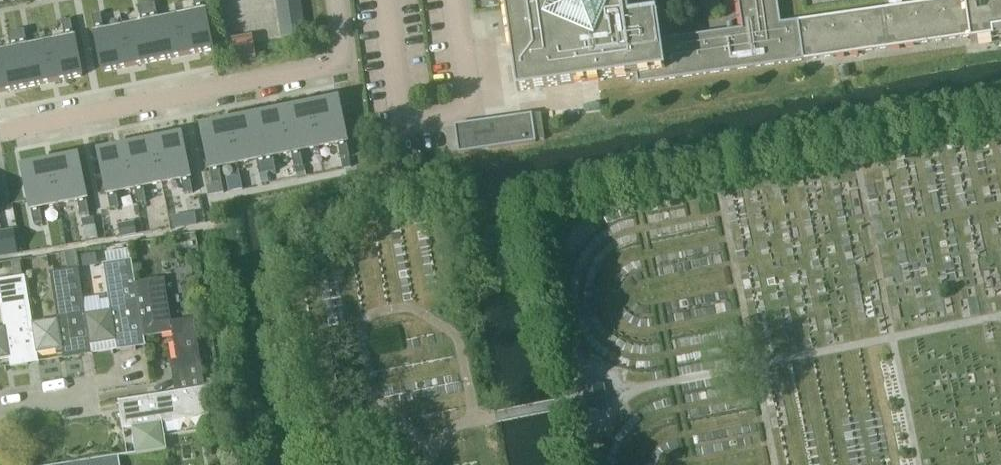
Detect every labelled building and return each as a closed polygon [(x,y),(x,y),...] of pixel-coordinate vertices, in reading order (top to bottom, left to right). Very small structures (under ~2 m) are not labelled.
[(205,9),(205,10),(204,9),(203,0),(193,0),(195,10),(196,11),(177,15),(185,56),(213,50),(205,9)] [(282,37),(307,34),(301,0),(276,0),(282,37)] [(516,92),(635,75),(637,85),(804,60),(798,21),(780,23),(776,0),(737,0),(741,28),(661,40),(655,0),(503,0),(516,92)] [(798,21),(804,60),(969,37),(970,43),(1000,39),(1000,0),(947,0),(901,6),(900,0),(888,0),(889,7),(798,21)] [(185,56),(177,15),(158,19),(158,18),(155,3),(146,5),(157,61),(185,56)] [(157,61),(146,5),(138,7),(141,21),(142,22),(123,26),(131,67),(157,61)] [(131,67),(123,26),(104,30),(104,29),(101,14),(92,16),(95,31),(95,32),(94,32),(102,72),(131,67)] [(75,36),(74,36),(74,35),(71,20),(62,22),(65,37),(65,38),(46,41),(54,82),(83,76),(75,36)] [(54,82),(46,41),(27,45),(27,44),(24,30),(15,31),(27,88),(54,82)] [(15,31),(8,33),(11,47),(11,49),(0,51),(0,91),(0,93),(27,88),(15,31)] [(841,79),(850,77),(848,66),(839,68),(841,79)] [(347,141),(339,101),(311,106),(319,147),(338,143),(338,144),(341,159),(350,157),(347,142),(347,141)] [(319,147),(311,106),(285,112),(293,152),(291,152),(292,153),(295,168),(303,166),(300,152),(300,150),(319,147)] [(293,152),(285,112),(258,117),(269,173),(276,172),(273,157),(273,156),(291,152),(293,152)] [(535,144),(531,114),(453,125),(457,155),(535,144)] [(269,173),(258,117),(230,123),(238,163),(257,159),(257,160),(260,175),(269,173)] [(238,163),(230,123),(201,128),(209,169),(210,169),(210,170),(213,184),(222,182),(219,168),(219,167),(238,163)] [(191,177),(182,136),(154,142),(162,183),(181,179),(181,180),(184,194),(193,193),(190,178),(190,177),(191,177)] [(162,183),(154,142),(128,147),(136,188),(135,188),(135,189),(138,204),(147,202),(144,187),(143,186),(162,183)] [(136,188),(128,147),(99,153),(107,194),(108,194),(108,195),(111,209),(119,207),(117,193),(116,192),(135,188),(136,188)] [(87,198),(79,157),(50,163),(59,204),(77,200),(78,201),(81,215),(89,214),(87,199),(86,198),(87,198)] [(59,204),(50,163),(22,169),(30,209),(31,209),(31,210),(34,225),(43,223),(40,208),(40,207),(59,204)] [(213,184),(207,186),(209,195),(224,192),(222,182),(213,184)] [(183,214),(172,216),(174,228),(185,226),(183,214)] [(95,217),(83,219),(84,227),(96,224),(95,217)] [(135,222),(119,224),(121,236),(137,233),(135,222)] [(20,256),(16,231),(0,233),(0,259),(20,256)] [(130,249),(106,253),(108,262),(132,258),(130,249)] [(75,251),(66,252),(68,268),(78,267),(75,251)] [(83,268),(96,266),(93,252),(80,255),(83,268)] [(144,337),(135,282),(132,258),(108,262),(103,263),(110,310),(85,314),(90,345),(116,341),(117,350),(145,346),(144,337)] [(0,327),(0,359),(9,358),(10,367),(38,362),(37,354),(38,353),(32,322),(33,322),(25,275),(23,276),(21,262),(13,263),(15,277),(0,279),(0,302),(4,327),(0,327)] [(90,345),(85,314),(78,267),(68,268),(50,271),(57,318),(33,322),(32,322),(38,353),(62,349),(64,359),(92,354),(90,345)] [(164,278),(135,282),(144,337),(172,332),(176,360),(170,361),(175,392),(204,388),(192,317),(171,321),(164,278)] [(604,408),(599,384),(579,388),(584,412),(604,408)] [(208,416),(204,388),(175,392),(118,401),(122,429),(132,428),(136,454),(166,449),(162,423),(208,416)] [(119,455),(56,464),(120,464),(119,455)]
